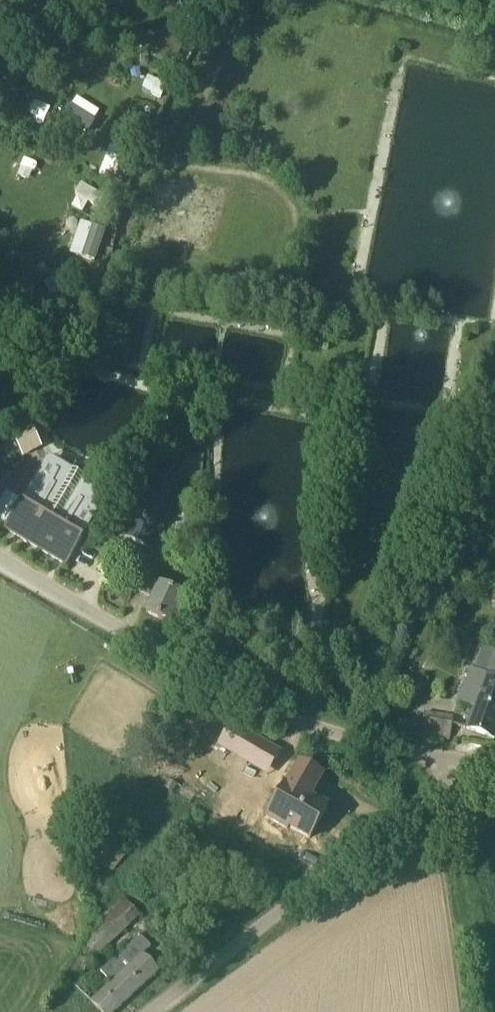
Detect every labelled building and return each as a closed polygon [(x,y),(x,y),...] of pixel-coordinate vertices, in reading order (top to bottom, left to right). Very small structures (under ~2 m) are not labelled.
[(89,134),(103,112),(77,95),(63,117),(89,134)] [(74,189),(74,210),(99,210),(99,189),(74,189)] [(67,251),(93,260),(102,233),(77,224),(67,251)] [(11,325),(4,334),(16,342),(22,332),(11,325)] [(82,538),(108,492),(47,456),(20,501),(5,492),(0,501),(0,522),(5,526),(4,528),(66,566),(82,538)] [(24,458),(10,466),(17,480),(32,472),(24,458)] [(125,536),(151,548),(153,549),(184,478),(157,466),(125,536)] [(171,625),(183,596),(138,577),(133,589),(153,598),(146,613),(171,625)] [(494,650),(492,649),(485,673),(470,668),(459,703),(473,707),(466,729),(494,739),(494,735),(494,648),(494,650)] [(449,740),(452,724),(453,716),(424,712),(420,736),(449,740)] [(284,784),(264,817),(285,829),(287,826),(307,838),(325,808),(308,798),(321,776),(298,763),(285,784),(284,784)] [(89,851),(102,862),(114,847),(102,836),(89,851)] [(96,956),(139,916),(122,897),(99,919),(104,924),(84,943),(96,956)] [(102,1011),(115,1011),(162,974),(145,956),(143,955),(151,947),(139,935),(100,972),(111,983),(91,1001),(102,1011)]
